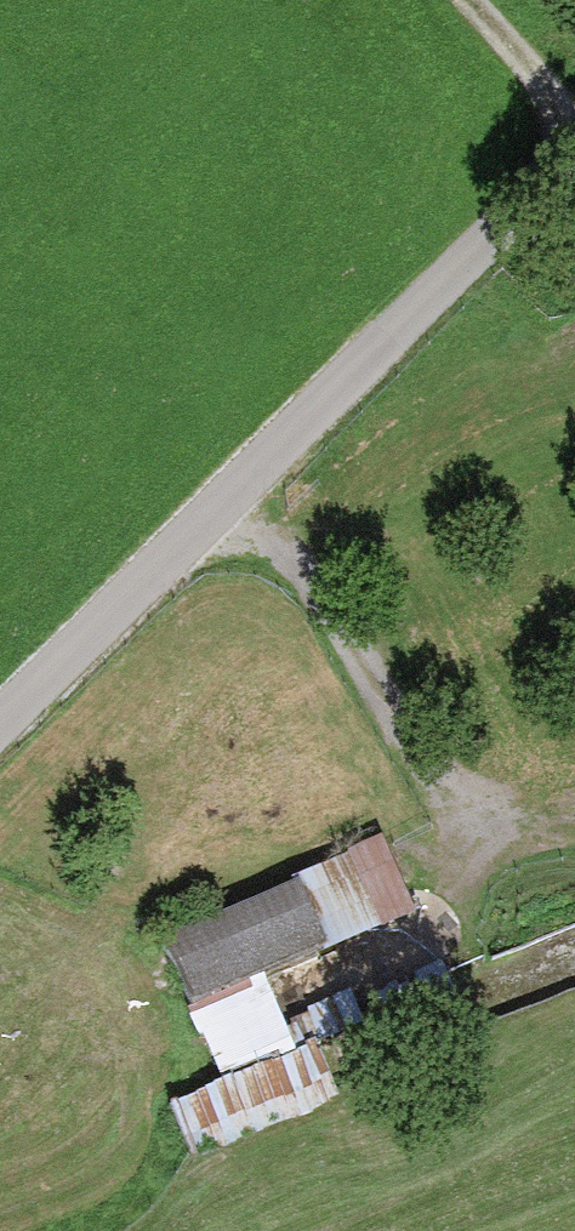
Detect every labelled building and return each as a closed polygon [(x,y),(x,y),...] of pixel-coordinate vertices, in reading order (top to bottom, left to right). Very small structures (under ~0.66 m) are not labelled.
[(374,849),(166,943),(194,1005),(403,911),(374,849)] [(342,1088),(321,1039),(170,1104),(191,1153),(342,1088)]
